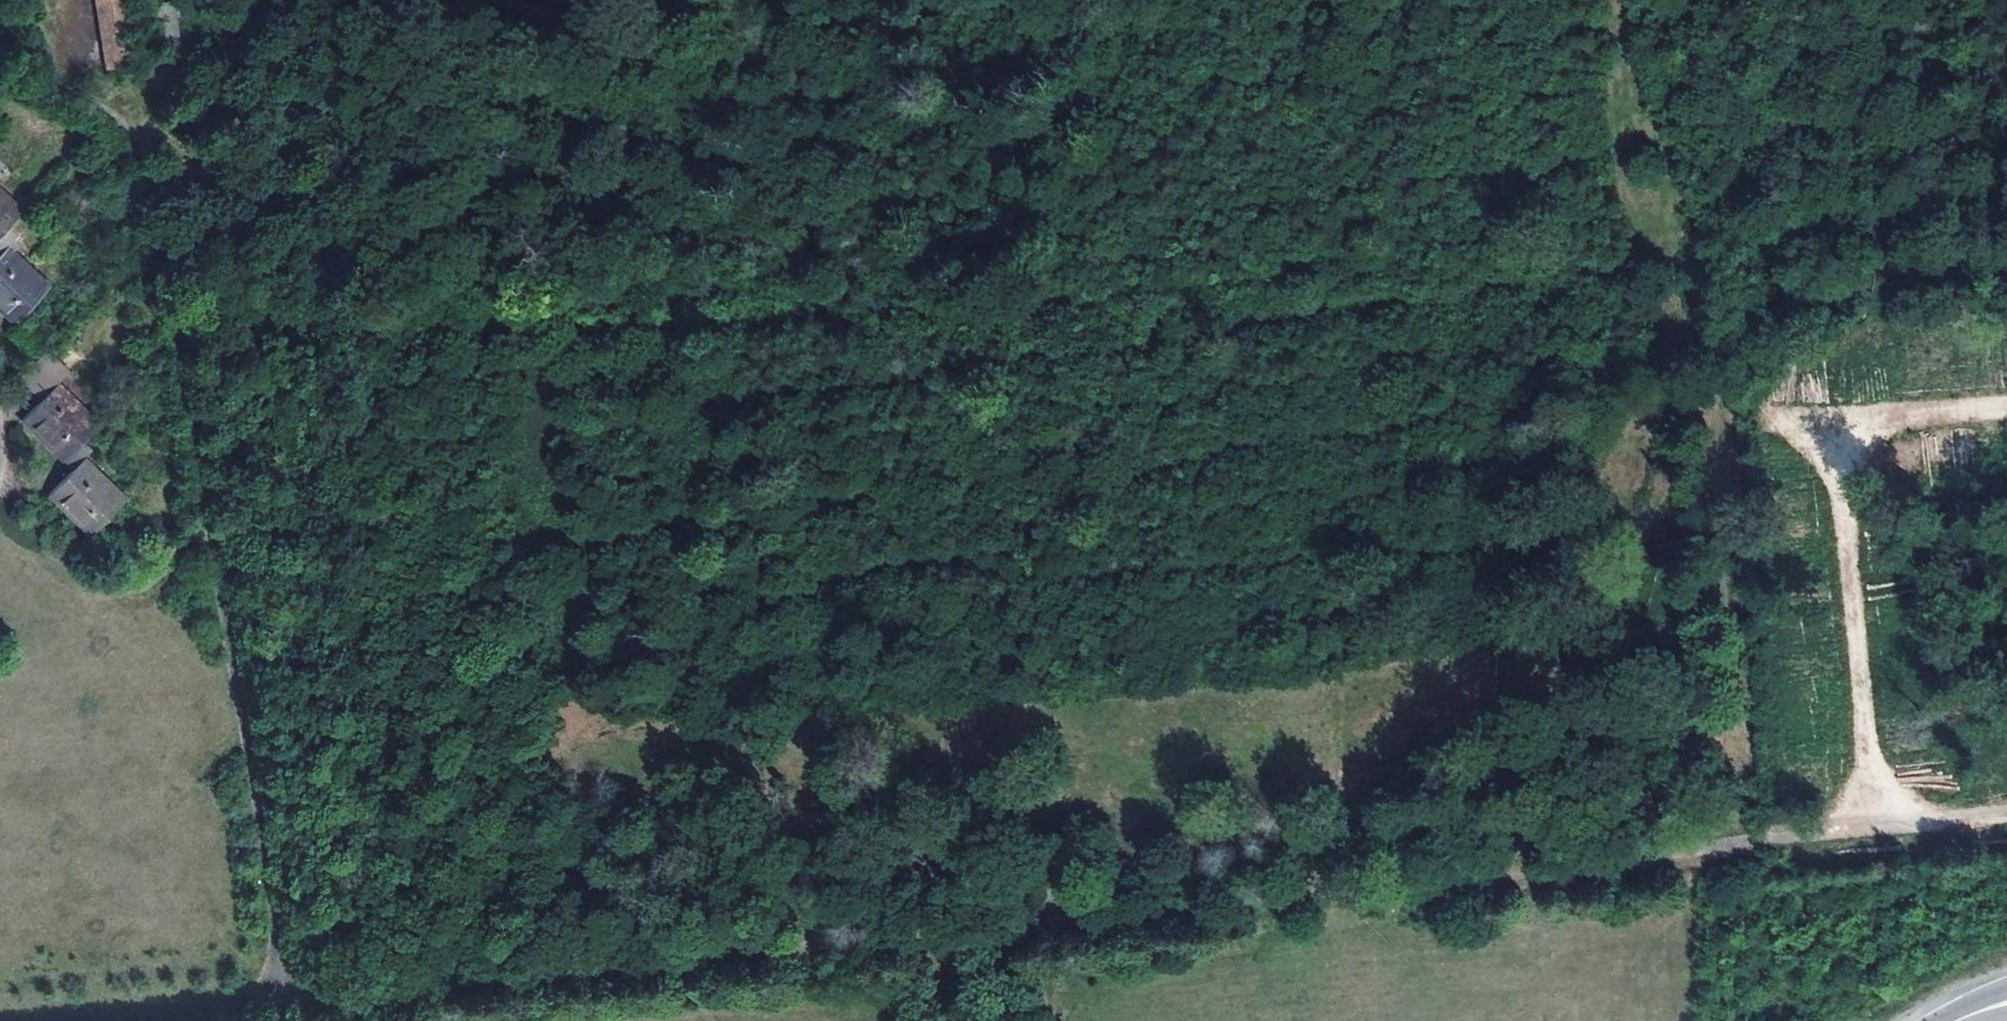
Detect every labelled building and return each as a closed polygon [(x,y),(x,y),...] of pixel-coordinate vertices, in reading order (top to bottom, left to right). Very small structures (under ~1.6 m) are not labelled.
[(106,66),(139,63),(129,0),(95,0),(106,66)] [(13,320),(52,281),(1,231),(25,206),(0,182),(0,308),(13,320)] [(45,392),(20,418),(72,468),(48,493),(89,534),(128,495),(76,446),(101,420),(60,381),(67,373),(57,362),(35,382),(45,392)]
